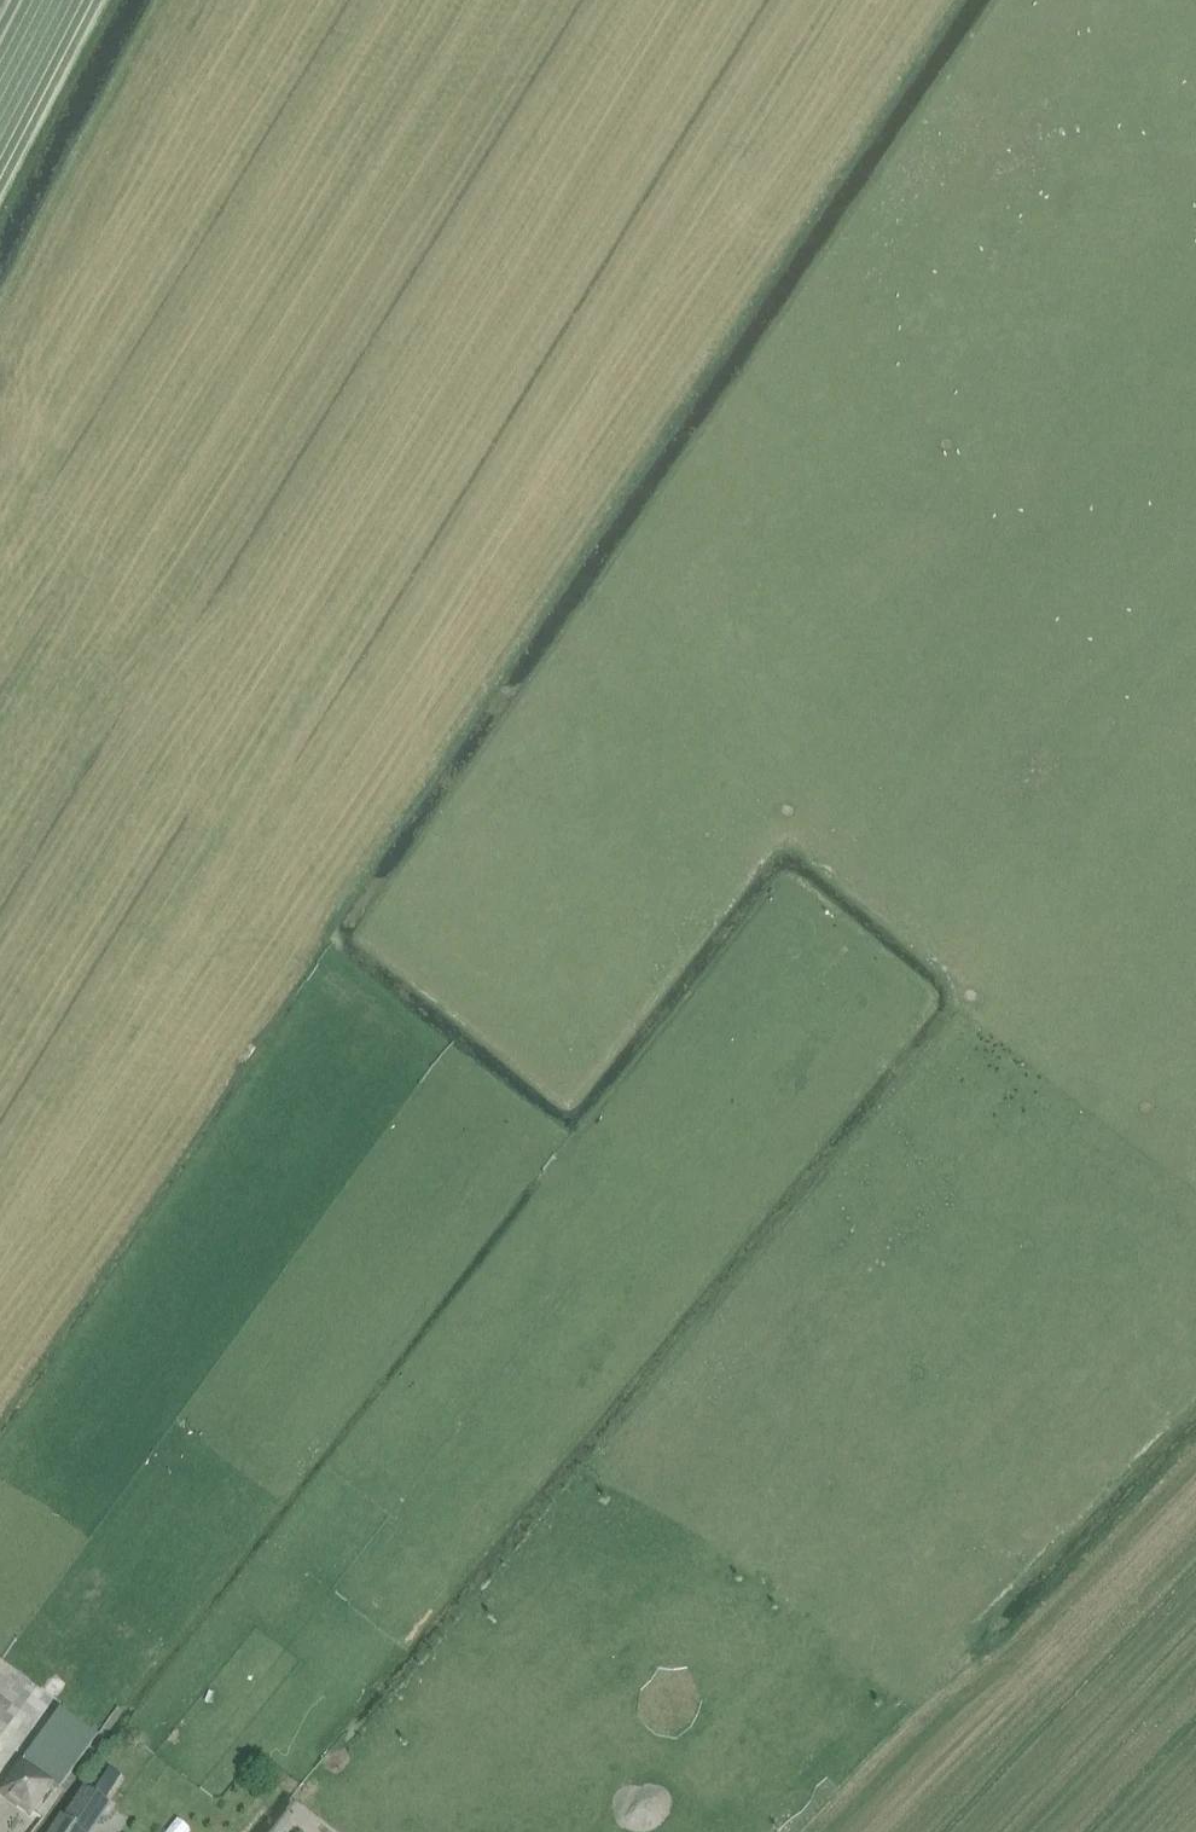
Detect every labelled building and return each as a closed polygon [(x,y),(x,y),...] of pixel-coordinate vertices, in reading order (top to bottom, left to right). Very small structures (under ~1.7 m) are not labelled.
[(55,1784),(20,1762),(0,1790),(0,1796),(32,1817),(55,1784)] [(111,1805),(84,1788),(64,1818),(61,1815),(50,1831),(93,1831),(111,1805)] [(187,1824),(173,1814),(161,1831),(182,1831),(187,1824)]
